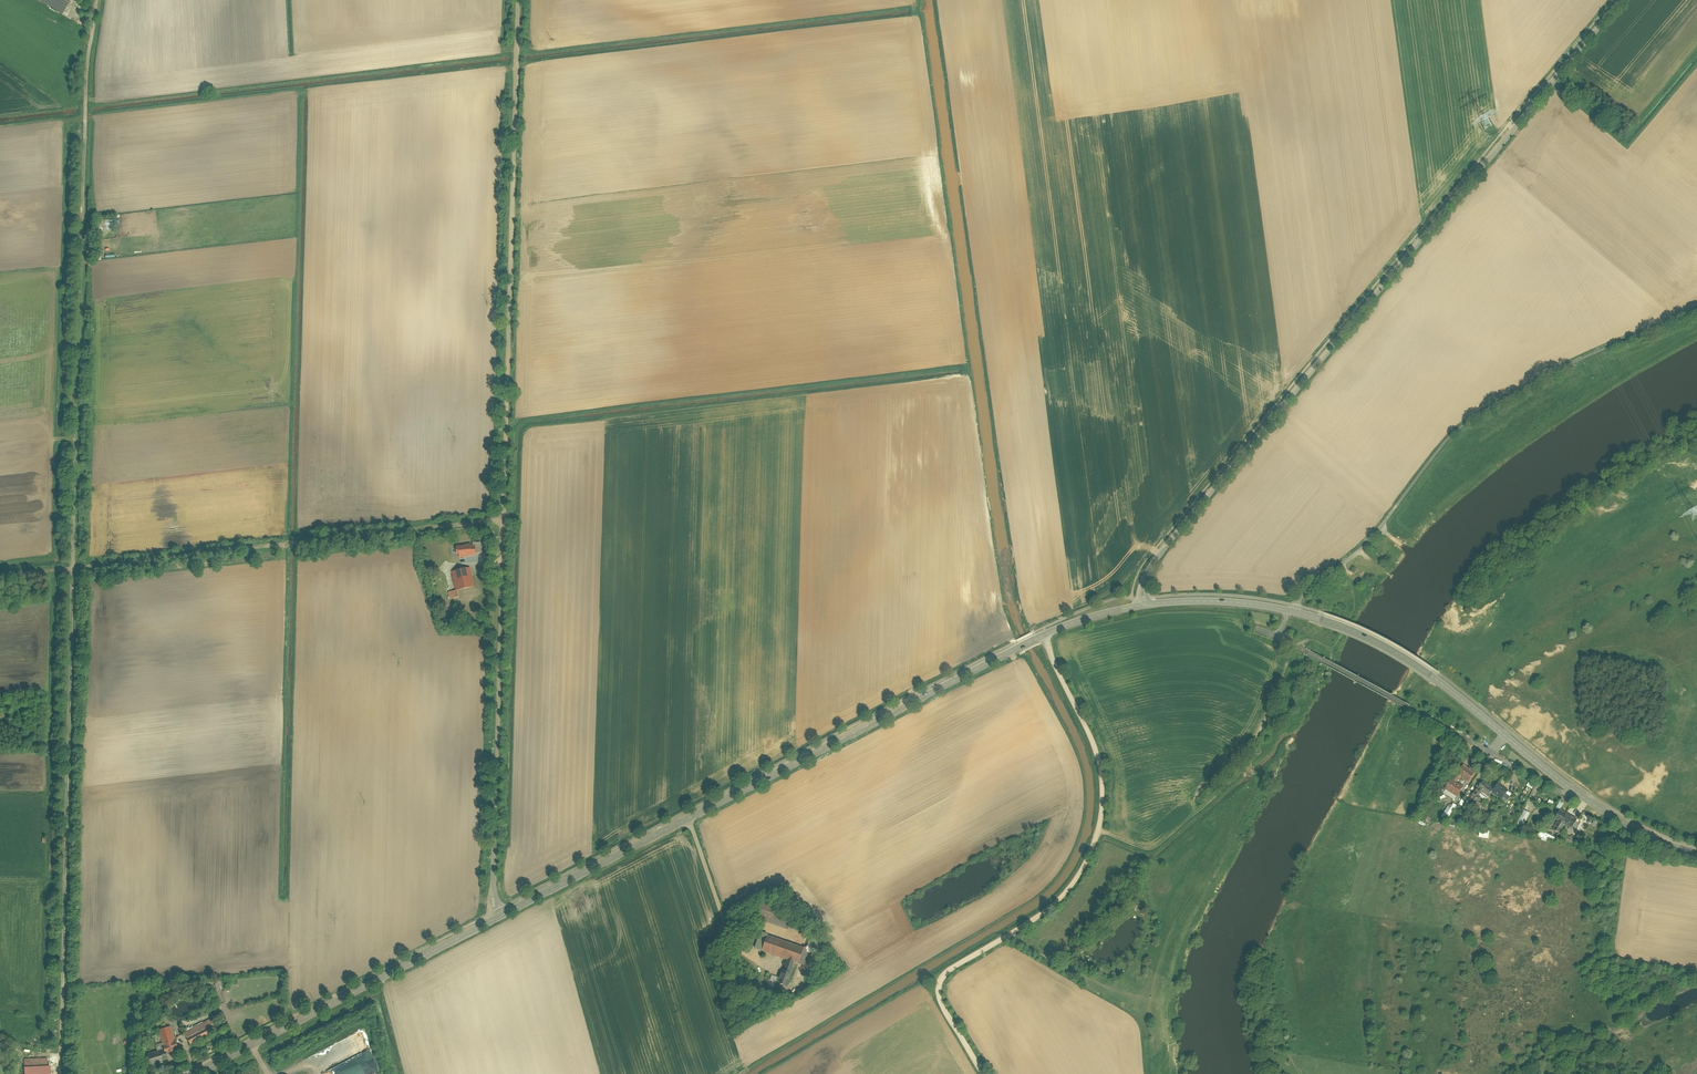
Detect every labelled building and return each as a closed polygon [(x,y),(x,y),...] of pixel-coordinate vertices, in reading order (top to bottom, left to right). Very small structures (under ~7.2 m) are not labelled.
[(62,17),(71,0),(33,0),(62,17)] [(102,235),(103,224),(93,223),(92,235),(102,235)] [(113,234),(114,224),(105,224),(104,233),(113,234)] [(474,553),(480,552),(479,543),(455,545),(456,558),(474,556),(474,553)] [(470,569),(452,573),(455,591),(448,592),(449,600),(475,595),(470,569)] [(1464,764),(1456,772),(1467,781),(1474,773),(1464,764)] [(1463,785),(1450,777),(1444,789),(1457,796),(1463,785)] [(1493,787),(1482,778),(1473,791),(1485,799),(1491,792),(1505,803),(1511,795),(1506,792),(1508,788),(1498,781),(1493,787)] [(1453,815),(1458,807),(1453,803),(1451,806),(1449,804),(1441,816),(1447,820),(1452,813),(1453,815)] [(1576,817),(1559,809),(1552,824),(1554,825),(1552,830),(1560,833),(1564,825),(1571,828),(1576,817)] [(1479,830),(1479,838),(1488,838),(1489,831),(1479,830)] [(1553,843),(1556,837),(1540,830),(1538,836),(1553,843)] [(780,903),(759,897),(753,917),(787,928),(792,914),(778,910),(780,903)] [(805,945),(760,930),(754,948),(784,959),(776,983),(786,986),(794,961),(802,964),(800,969),(812,973),(823,942),(810,937),(805,945)] [(773,988),(776,976),(770,975),(768,987),(773,988)] [(220,979),(213,981),(216,992),(223,990),(220,979)] [(209,1018),(184,1032),(190,1044),(216,1031),(209,1018)] [(170,1024),(156,1029),(162,1048),(146,1052),(150,1064),(168,1059),(166,1055),(178,1051),(170,1024)] [(363,1031),(318,1051),(326,1069),(371,1050),(363,1031)] [(24,1058),(25,1073),(50,1073),(50,1064),(47,1064),(47,1057),(24,1058)]
